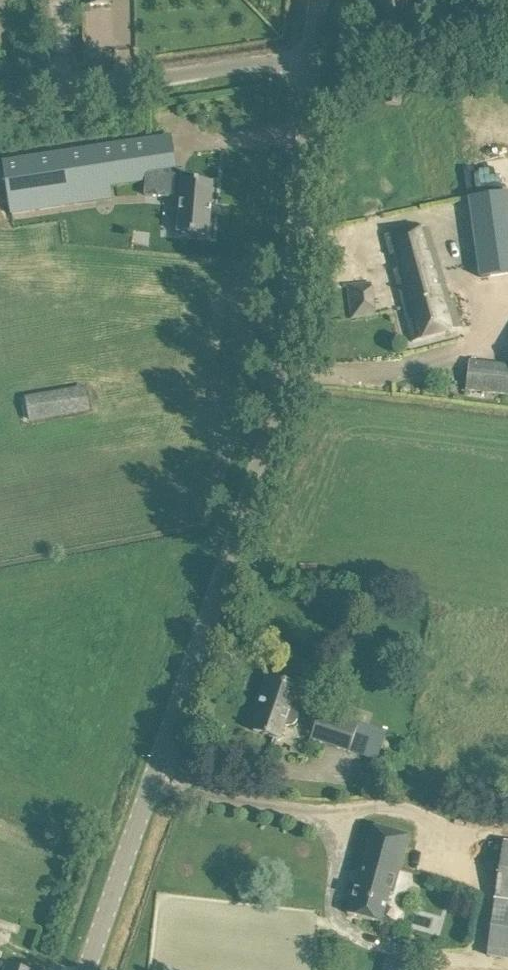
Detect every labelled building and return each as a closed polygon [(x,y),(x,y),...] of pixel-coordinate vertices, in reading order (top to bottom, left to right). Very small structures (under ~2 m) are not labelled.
[(376,44),(417,37),(411,0),(368,0),(376,44)] [(443,37),(448,36),(473,35),(476,35),(474,0),(442,0),(443,37)] [(218,184),(157,179),(151,139),(7,161),(15,213),(99,200),(97,188),(151,180),(149,195),(182,198),(179,232),(199,234),(199,236),(203,236),(203,234),(213,235),(215,216),(210,216),(213,184),(217,185),(218,184)] [(395,233),(386,236),(391,254),(395,253),(399,270),(395,271),(414,342),(463,329),(455,298),(451,299),(429,227),(422,228),(422,227),(394,231),(395,233)] [(375,315),(372,282),(348,285),(352,318),(375,315)] [(465,388),(507,393),(507,363),(468,359),(465,388)] [(30,421),(30,422),(91,411),(86,386),(26,397),(30,421)] [(297,708),(293,705),(299,686),(268,675),(257,707),(262,709),(254,731),(281,740),(286,725),(291,725),(295,722),(298,718),(299,713),(297,708)] [(360,723),(321,710),(311,738),(350,752),(360,723)] [(360,871),(348,913),(382,923),(391,893),(394,894),(399,875),(410,835),(375,826),(364,865),(363,871),(360,871)] [(507,958),(507,842),(504,841),(488,956),(507,958)]
